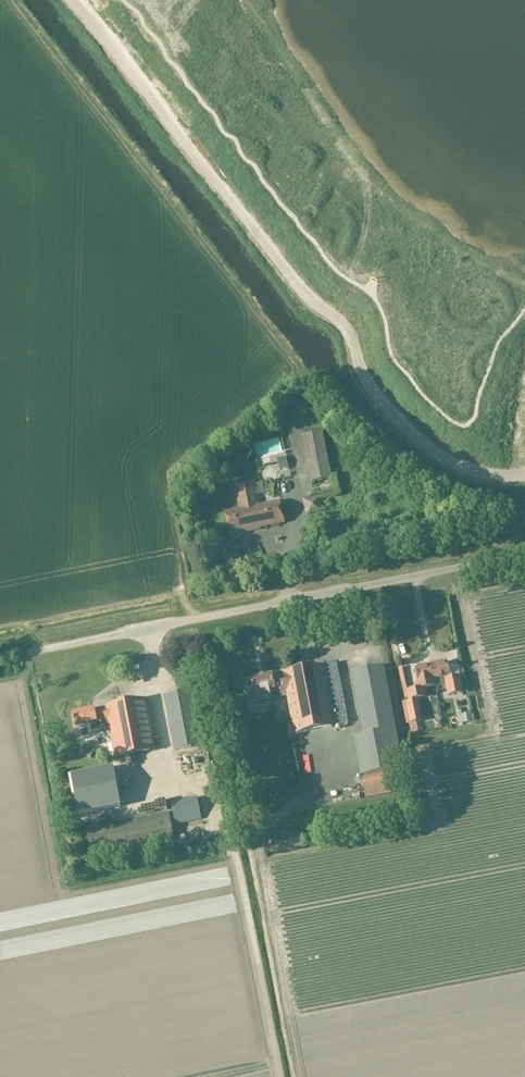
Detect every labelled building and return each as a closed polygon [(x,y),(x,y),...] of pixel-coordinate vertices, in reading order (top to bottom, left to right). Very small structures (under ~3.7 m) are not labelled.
[(311,483),(332,479),(323,433),(302,437),(305,450),(311,483)] [(276,468),(271,451),(279,449),(276,438),(253,445),(258,463),(262,462),(265,474),(286,468),(285,465),(276,468)] [(276,467),(284,465),(283,457),(274,459),(276,467)] [(229,534),(285,524),(280,503),(259,507),(254,483),(234,487),(239,511),(225,513),(229,534)] [(307,518),(324,514),(320,497),(303,500),(307,518)] [(295,734),(348,724),(337,663),(283,674),(284,676),(273,678),(273,676),(250,680),(252,687),(247,688),(250,703),(277,698),(276,692),(286,690),(295,734)] [(431,666),(435,687),(446,685),(448,697),(463,694),(460,677),(450,679),(447,663),(431,666)] [(425,689),(435,687),(431,666),(415,669),(417,682),(415,683),(418,699),(426,697),(425,689)] [(388,772),(404,769),(385,668),(351,674),(363,736),(353,738),(365,799),(392,794),(388,772)] [(175,752),(202,746),(192,691),(165,697),(175,752)] [(417,700),(407,702),(411,724),(422,722),(417,700)] [(92,732),(110,728),(115,760),(156,752),(146,701),(106,708),(106,710),(96,712),(95,710),(73,714),(75,726),(85,725),(85,728),(91,727),(92,732)] [(190,759),(190,770),(201,770),(201,759),(190,759)] [(114,769),(71,777),(78,816),(121,808),(114,769)] [(156,805),(161,775),(155,774),(150,804),(156,805)] [(176,826),(203,820),(198,798),(171,803),(176,826)] [(93,861),(175,845),(169,813),(87,828),(93,861)]
